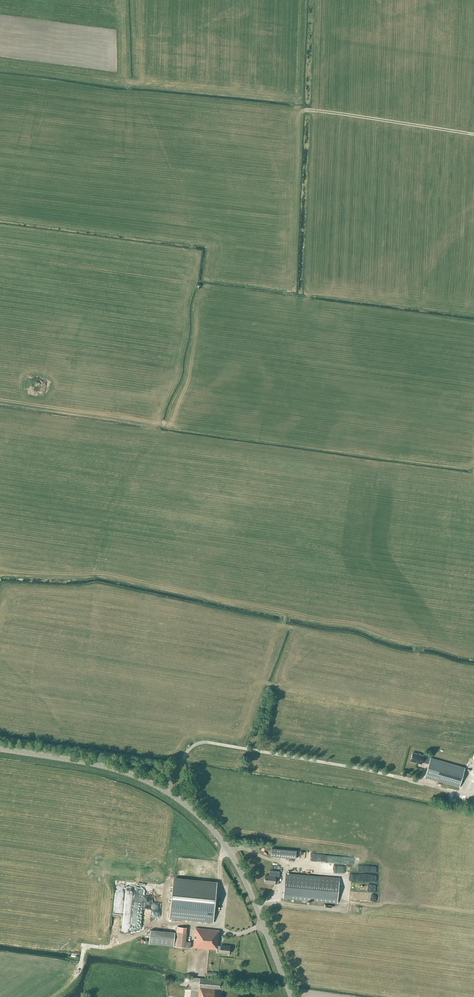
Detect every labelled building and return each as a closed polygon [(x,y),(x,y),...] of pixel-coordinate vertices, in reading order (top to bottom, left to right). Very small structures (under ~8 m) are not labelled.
[(412,752),(410,761),(421,764),(422,762),(429,764),(425,777),(459,787),(465,767),(430,758),(424,756),(412,752)] [(271,848),(270,856),(280,857),(281,857),(295,858),(296,850),(282,849),(281,849),(271,848)] [(344,852),(313,851),(313,856),(309,856),(309,861),(344,862),(344,852)] [(265,875),(265,883),(275,884),(276,876),(279,876),(279,871),(270,870),(269,875),(265,875)] [(285,873),(283,898),(318,901),(337,903),(339,878),(321,876),(285,873)] [(172,898),(170,918),(213,922),(215,902),(217,882),(174,878),(172,898)] [(149,925),(150,894),(142,894),(142,893),(132,892),(132,891),(124,891),(123,904),(128,905),(127,909),(131,909),(130,918),(140,918),(140,922),(139,922),(139,924),(149,925)] [(356,897),(356,901),(364,901),(364,892),(353,893),(353,897),(356,897)] [(120,927),(126,927),(126,906),(120,906),(120,896),(115,896),(115,898),(112,898),(113,901),(112,901),(112,910),(114,910),(114,913),(120,913),(120,927)] [(176,931),(174,947),(184,947),(190,948),(191,942),(185,941),(187,926),(178,926),(177,931),(176,931)] [(217,950),(218,946),(219,935),(218,935),(219,930),(195,928),(193,947),(217,950)] [(150,930),(149,944),(173,946),(175,932),(150,930)] [(218,946),(217,950),(220,950),(220,952),(229,953),(230,946),(221,945),(221,946),(218,946)] [(215,989),(222,990),(223,980),(192,977),(192,981),(199,982),(199,988),(215,989)] [(171,996),(188,996),(188,987),(171,987),(171,996)] [(199,988),(198,996),(214,996),(215,989),(199,988)]
